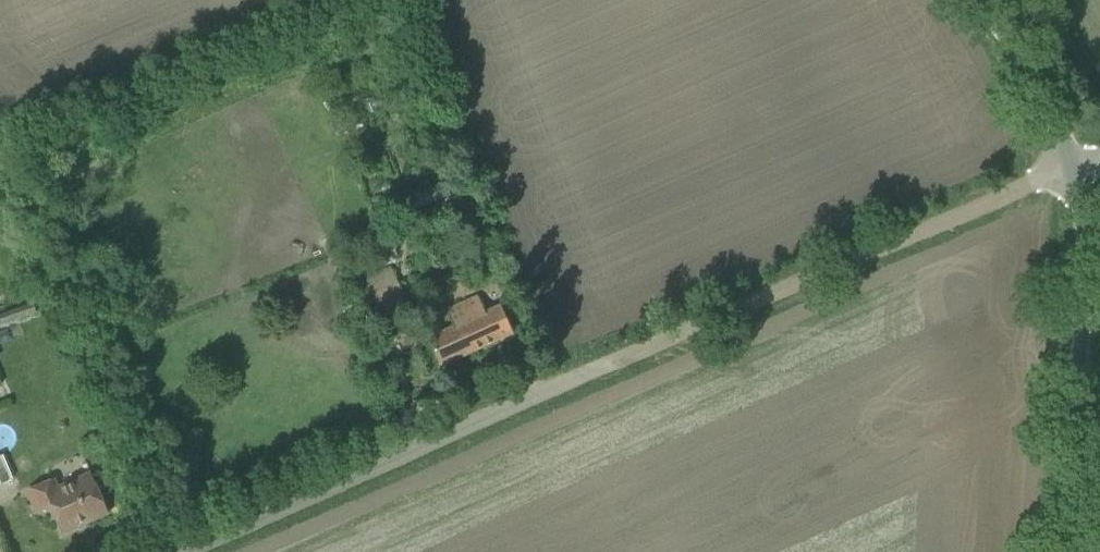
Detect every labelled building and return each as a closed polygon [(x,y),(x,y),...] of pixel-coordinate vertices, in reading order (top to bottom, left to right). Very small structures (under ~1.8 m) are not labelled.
[(459,175),(449,179),(453,188),(462,185),(459,175)] [(446,183),(410,196),(414,209),(450,196),(446,183)] [(380,241),(368,245),(368,246),(375,263),(386,259),(380,242),(380,241)] [(491,263),(482,266),(486,275),(494,271),(491,263)] [(391,269),(391,268),(385,271),(371,277),(363,281),(377,312),(405,300),(395,277),(391,269)] [(429,338),(441,366),(514,333),(502,305),(487,312),(480,296),(448,311),(455,326),(429,338)] [(37,314),(34,305),(0,317),(0,327),(37,314)] [(0,456),(0,484),(0,485),(13,480),(2,455),(0,456)] [(48,483),(28,491),(34,505),(48,499),(51,505),(63,533),(108,513),(105,506),(108,505),(102,492),(99,493),(93,479),(62,493),(59,486),(56,479),(48,483)]
